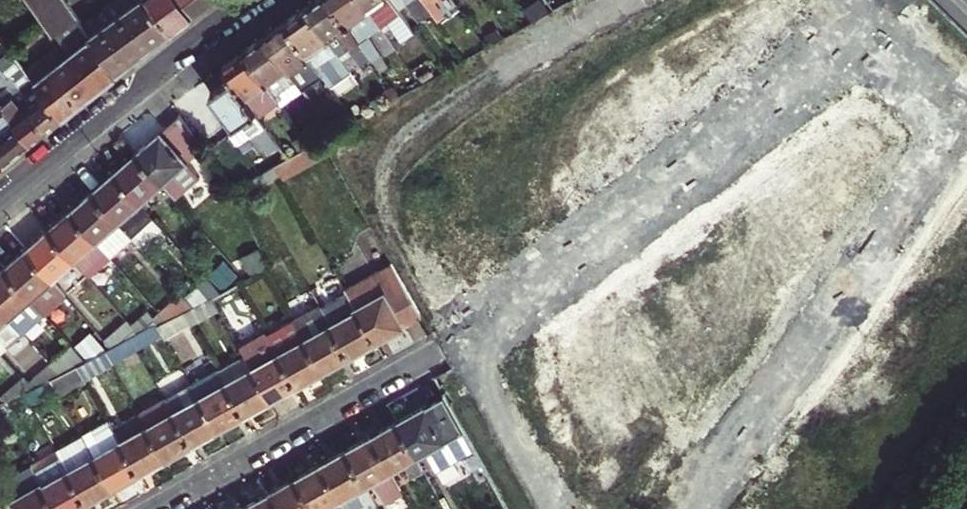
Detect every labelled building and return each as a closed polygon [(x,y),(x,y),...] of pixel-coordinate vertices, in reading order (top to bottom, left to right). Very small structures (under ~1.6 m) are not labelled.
[(66,0),(34,0),(59,35),(80,19),(66,0)] [(170,30),(149,0),(118,0),(84,25),(116,70),(118,68),(120,70),(145,49),(170,30)] [(170,30),(180,23),(193,13),(184,0),(149,0),(170,30)] [(193,13),(207,3),(212,0),(184,0),(193,13)] [(332,0),(317,0),(306,8),(341,58),(351,50),(367,73),(377,66),(332,0)] [(381,26),(362,0),(332,0),(377,66),(380,70),(389,64),(369,34),(381,26)] [(392,0),(362,0),(381,26),(382,28),(393,21),(405,39),(415,32),(402,15),(402,14),(392,0)] [(423,0),(392,0),(402,14),(408,9),(417,22),(431,12),(423,0)] [(431,12),(438,21),(445,17),(433,0),(423,0),(431,12)] [(349,70),(341,58),(306,8),(296,15),(286,22),(329,84),(349,70)] [(63,41),(72,53),(36,81),(63,116),(91,93),(120,70),(118,68),(116,70),(84,25),(80,19),(59,35),(63,41)] [(329,84),(286,22),(276,28),(265,37),(302,90),(308,99),(329,84)] [(281,104),(302,90),(265,37),(256,42),(244,51),(279,101),(281,104)] [(72,53),(63,41),(27,70),(36,81),(72,53)] [(223,66),(231,77),(257,116),(279,101),(244,51),(235,57),(223,66)] [(27,99),(25,101),(47,129),(56,122),(63,116),(36,81),(27,70),(13,52),(0,61),(0,69),(7,77),(8,76),(21,92),(27,99)] [(31,142),(39,135),(47,129),(25,101),(27,99),(21,92),(8,76),(7,77),(0,69),(0,102),(31,142)] [(278,146),(257,116),(231,77),(220,85),(209,92),(233,126),(229,129),(230,135),(235,143),(240,146),(244,152),(253,146),(254,148),(261,143),(268,153),(278,146)] [(4,164),(18,152),(31,142),(0,102),(0,159),(4,164)] [(212,123),(196,102),(177,115),(178,116),(193,136),(212,123)] [(152,140),(136,154),(162,184),(178,201),(206,176),(191,159),(202,150),(193,136),(178,116),(152,140)] [(125,163),(114,173),(140,203),(162,184),(136,154),(125,163)] [(140,203),(114,173),(104,182),(92,192),(119,222),(133,238),(154,219),(140,203)] [(82,202),(70,212),(97,241),(111,257),(133,238),(119,222),(92,192),(82,202)] [(49,230),(75,260),(89,276),(111,257),(97,241),(70,212),(60,221),(49,230)] [(54,280),(75,260),(49,230),(38,240),(27,250),(54,280)] [(255,275),(271,267),(262,248),(245,256),(255,275)] [(5,269),(32,299),(46,315),(67,296),(54,280),(27,250),(16,260),(5,269)] [(237,274),(226,262),(214,273),(225,285),(237,274)] [(345,289),(345,290),(356,309),(374,342),(393,332),(421,315),(392,263),(345,289)] [(32,299),(5,269),(0,274),(0,307),(24,334),(46,315),(32,299)] [(194,307),(212,297),(220,293),(205,276),(183,295),(194,307)] [(345,290),(319,305),(329,324),(356,309),(345,290)] [(181,293),(159,312),(167,320),(184,311),(194,307),(183,295),(181,293)] [(212,297),(194,307),(184,311),(192,325),(220,312),(212,297)] [(319,305),(293,320),(322,371),(334,364),(348,357),(329,324),(319,305)] [(2,353),(24,334),(0,307),(0,351),(2,353)] [(374,342),(356,309),(329,324),(348,357),(360,350),(374,342)] [(148,311),(133,325),(140,334),(158,325),(167,320),(159,312),(153,317),(148,311)] [(165,339),(192,325),(184,311),(167,320),(158,325),(162,332),(165,339)] [(128,320),(106,340),(113,347),(131,339),(140,334),(133,325),(128,320)] [(293,320),(267,334),(296,386),(309,379),(322,371),(293,320)] [(158,325),(140,334),(131,339),(135,346),(162,332),(158,325)] [(93,333),(79,345),(90,358),(104,345),(93,333)] [(244,354),(252,368),(270,400),(285,392),(296,386),(267,334),(266,333),(240,347),(244,354)] [(135,346),(131,339),(113,347),(104,352),(109,361),(136,347),(135,346)] [(74,346),(52,366),(60,375),(77,366),(87,361),(74,346)] [(87,361),(77,366),(82,375),(109,361),(104,352),(87,361)] [(252,368),(244,354),(217,369),(225,383),(252,368)] [(52,366),(30,385),(33,388),(50,379),(60,375),(52,366)] [(82,375),(77,366),(60,375),(50,379),(57,391),(83,377),(82,375)] [(252,368),(225,383),(243,416),(256,408),(270,400),(252,368)] [(217,369),(191,384),(199,397),(225,383),(217,369)] [(30,385),(25,379),(3,398),(6,402),(33,388),(30,385)] [(229,424),(243,416),(225,383),(199,397),(217,430),(229,424)] [(165,399),(191,445),(204,438),(217,430),(199,397),(191,384),(165,399)] [(462,456),(473,450),(442,394),(425,404),(426,405),(416,411),(395,422),(415,457),(423,453),(434,472),(462,456)] [(191,445),(165,399),(138,413),(146,427),(164,460),(178,452),(191,445)] [(0,405),(0,413),(3,418),(10,415),(3,403),(0,405)] [(382,429),(370,436),(390,471),(405,463),(413,477),(423,471),(415,457),(395,422),(382,429)] [(119,441),(109,423),(83,437),(112,489),(124,482),(138,475),(119,441)] [(164,460),(146,427),(119,441),(138,475),(153,466),(164,460)] [(403,494),(390,471),(370,436),(360,442),(345,450),(365,486),(374,481),(387,504),(403,494)] [(99,497),(112,489),(83,437),(56,452),(85,504),(99,497)] [(365,486),(345,450),(333,457),(320,464),(345,508),(353,508),(365,503),(358,490),(365,486)] [(482,467),(473,450),(462,456),(471,473),(482,467)] [(53,508),(77,508),(85,504),(56,452),(30,467),(31,468),(53,508)] [(320,464),(307,471),(294,479),(311,508),(345,508),(320,464)] [(31,468),(0,486),(0,508),(53,508),(31,468)] [(294,479),(282,486),(269,493),(278,508),(311,508),(294,479)] [(269,493),(257,500),(243,507),(244,508),(278,508),(269,493)]
